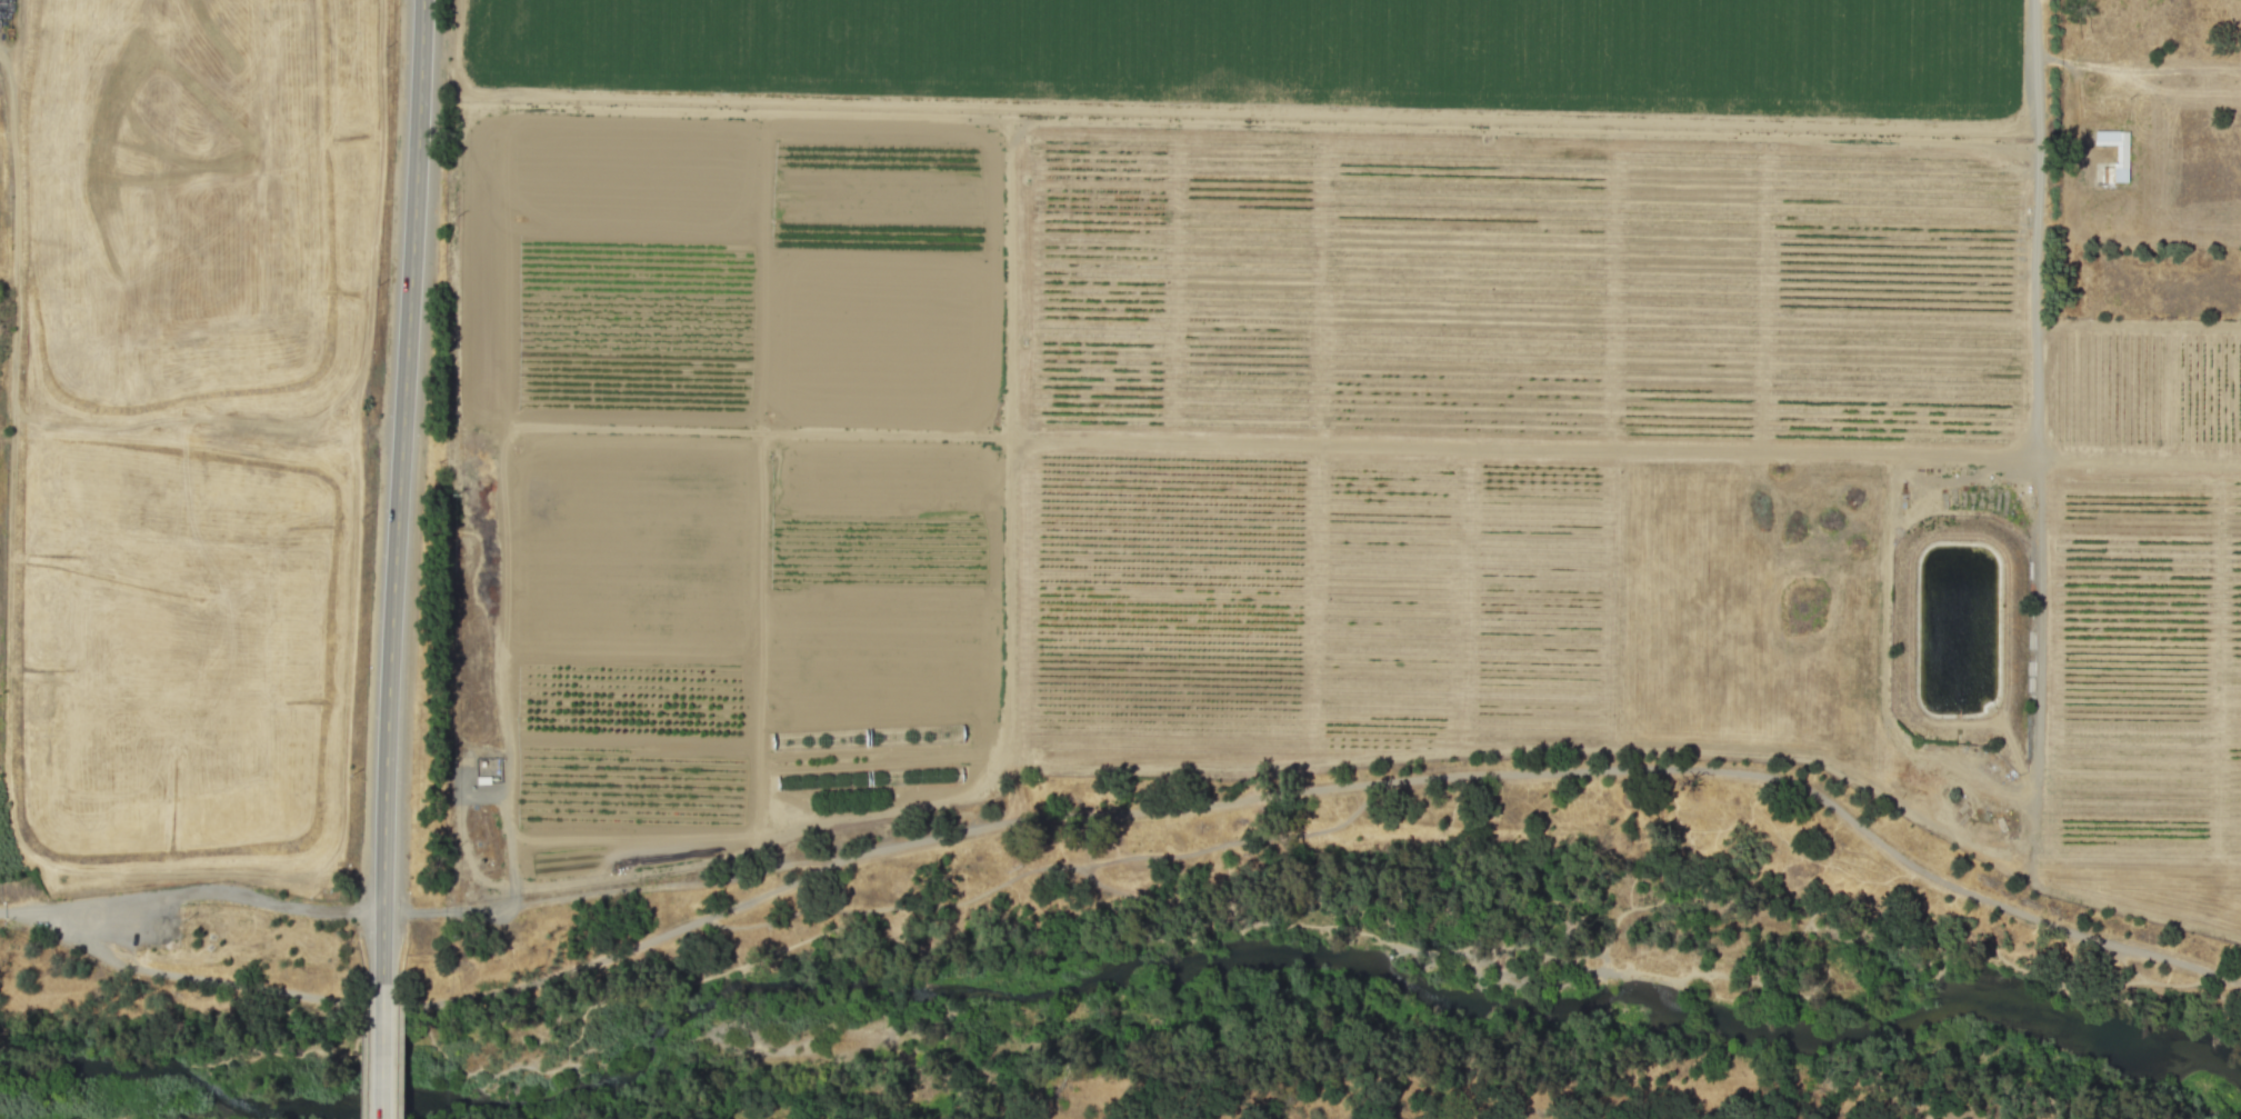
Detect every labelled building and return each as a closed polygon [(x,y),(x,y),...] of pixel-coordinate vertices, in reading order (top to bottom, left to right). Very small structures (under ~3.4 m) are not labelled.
[(2095,129),(2128,130),(2128,181),(2105,181),(2105,160),(2114,160),(2114,162),(2117,162),(2117,143),(2095,143),(2095,129)]
